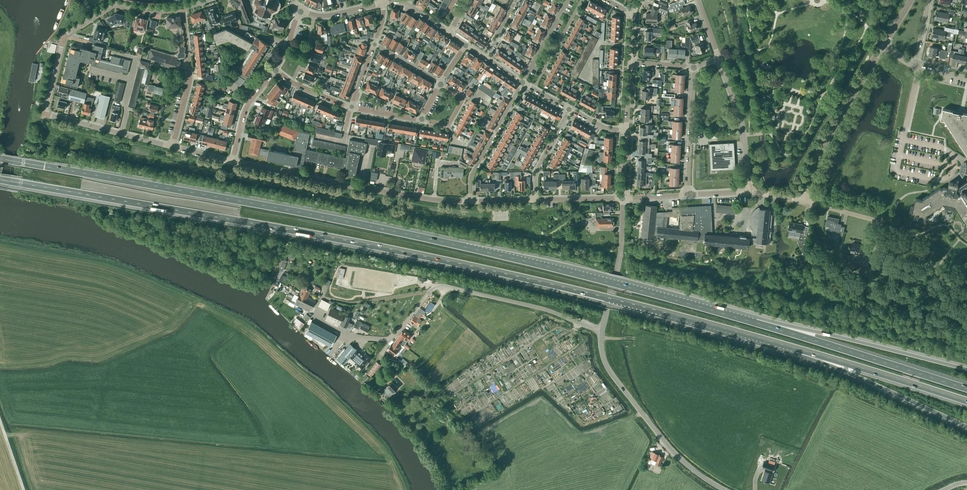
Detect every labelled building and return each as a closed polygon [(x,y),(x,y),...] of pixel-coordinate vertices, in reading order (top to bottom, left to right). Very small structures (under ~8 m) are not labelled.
[(246,0),(233,0),(236,7),(240,6),(244,18),(245,18),(247,23),(254,20),(246,0)] [(254,20),(254,22),(253,22),(252,24),(258,26),(260,21),(257,20),(258,18),(264,20),(266,16),(270,17),(271,13),(272,13),(272,12),(277,10),(279,4),(277,0),(254,0),(254,1),(251,0),(246,0),(254,20)] [(437,11),(433,8),(421,0),(418,0),(416,4),(423,9),(425,6),(433,11),(431,14),(434,16),(436,14),(437,11)] [(472,3),(479,7),(480,7),(484,10),(486,11),(489,7),(485,4),(484,7),(481,5),(483,0),(474,0),(472,3)] [(520,7),(531,13),(534,15),(535,13),(532,11),(528,9),(533,1),(532,0),(524,0),(520,7)] [(551,5),(558,9),(560,5),(559,4),(560,2),(556,0),(554,0),(551,5)] [(677,1),(669,4),(670,6),(668,7),(668,10),(673,9),(682,5),(681,2),(684,1),(683,0),(677,0),(677,1)] [(591,11),(595,4),(590,1),(586,8),(589,9),(588,11),(590,12),(591,11)] [(472,3),(470,8),(467,13),(474,17),(476,14),(480,16),(482,12),(478,10),(479,7),(472,3)] [(595,4),(591,11),(594,12),(593,14),(596,15),(597,14),(601,6),(595,4)] [(558,9),(551,5),(548,12),(553,15),(554,13),(556,14),(558,9)] [(668,7),(661,5),(659,10),(666,13),(668,7)] [(682,5),(673,9),(674,13),(681,10),(683,16),(692,13),(689,6),(683,8),(682,5)] [(224,23),(222,17),(219,18),(215,6),(207,9),(212,24),(219,21),(220,24),(224,23)] [(494,17),(501,21),(507,10),(500,6),(494,17)] [(598,17),(601,18),(602,16),(602,17),(606,9),(601,6),(597,14),(599,15),(598,17)] [(530,15),(531,13),(520,7),(515,16),(530,24),(531,22),(527,20),(523,18),(526,13),(530,15)] [(658,9),(653,7),(651,11),(652,11),(651,14),(646,13),(646,14),(646,15),(645,16),(645,17),(646,17),(646,18),(646,22),(658,23),(658,17),(657,17),(657,14),(657,13),(658,9)] [(397,18),(399,19),(401,12),(398,11),(399,10),(392,9),(391,14),(390,14),(389,21),(393,21),(394,17),(397,18)] [(953,15),(954,11),(948,10),(948,14),(938,11),(936,20),(948,22),(949,14),(953,15)] [(196,13),(200,24),(205,22),(207,27),(211,26),(208,20),(206,21),(205,18),(204,14),(202,14),(201,11),(196,13)] [(234,12),(222,17),(224,23),(225,25),(229,23),(230,28),(235,26),(234,21),(238,20),(237,17),(236,17),(234,12)] [(401,12),(399,19),(403,22),(400,27),(402,29),(406,24),(405,24),(411,16),(405,12),(404,13),(401,12)] [(197,25),(200,24),(196,13),(191,15),(192,18),(191,19),(192,23),(196,21),(197,25)] [(547,13),(543,20),(550,23),(553,19),(551,18),(552,16),(547,13)] [(124,18),(124,16),(117,14),(115,14),(108,19),(112,25),(114,24),(115,25),(117,26),(119,26),(120,24),(121,22),(123,23),(123,22),(125,23),(125,25),(130,26),(131,19),(126,18),(124,18)] [(373,29),(374,27),(372,19),(373,18),(373,15),(371,15),(365,16),(367,24),(370,24),(371,29),(373,29)] [(170,27),(177,26),(177,27),(178,27),(178,28),(179,28),(180,41),(176,41),(176,43),(177,44),(178,45),(179,46),(179,47),(179,48),(179,49),(179,50),(181,51),(177,57),(150,49),(148,58),(165,63),(164,65),(178,69),(180,62),(179,61),(180,58),(181,58),(182,58),(183,58),(184,58),(184,57),(185,57),(185,56),(186,55),(186,54),(185,53),(184,52),(185,51),(185,50),(185,49),(185,48),(185,47),(184,46),(184,45),(184,44),(185,44),(185,43),(185,42),(184,42),(184,41),(183,40),(184,40),(184,39),(184,38),(184,37),(184,36),(184,35),(183,35),(182,35),(183,34),(183,33),(183,32),(183,31),(183,30),(183,29),(182,30),(181,25),(181,26),(180,21),(180,20),(180,19),(180,17),(175,17),(175,16),(171,16),(172,18),(167,18),(168,27),(168,26),(170,26),(170,27)] [(410,30),(413,26),(417,20),(412,16),(407,24),(411,27),(410,28),(409,28),(407,31),(404,35),(406,37),(410,30)] [(530,24),(515,16),(513,21),(520,24),(521,22),(525,24),(529,26),(530,24)] [(356,18),(358,25),(358,26),(361,25),(362,30),(367,29),(366,26),(365,26),(364,25),(365,24),(365,21),(364,22),(362,17),(356,18)] [(494,32),(501,21),(494,17),(488,28),(494,32)] [(577,22),(586,27),(587,25),(583,23),(585,20),(579,17),(577,22)] [(140,19),(139,19),(136,18),(136,21),(134,21),(133,25),(135,26),(134,28),(139,29),(139,30),(140,31),(141,32),(142,32),(143,32),(144,31),(145,30),(147,20),(143,20),(144,18),(140,18),(140,19)] [(271,22),(274,23),(273,28),(283,30),(284,25),(285,25),(286,22),(282,21),(282,19),(278,18),(278,19),(275,18),(271,19),(271,22)] [(414,26),(413,26),(410,30),(412,31),(414,28),(415,29),(417,26),(420,29),(425,22),(420,18),(415,25),(414,26)] [(354,28),(355,34),(356,37),(360,36),(359,33),(358,26),(358,25),(355,25),(354,19),(348,20),(349,24),(346,25),(348,31),(351,31),(350,28),(354,28)] [(550,23),(543,20),(540,26),(545,29),(546,27),(548,28),(550,23)] [(93,38),(90,37),(89,41),(101,44),(102,40),(103,41),(106,29),(105,29),(106,28),(100,21),(97,24),(99,26),(98,27),(97,26),(96,32),(94,32),(93,38)] [(517,30),(520,24),(513,21),(511,25),(512,26),(511,27),(517,30)] [(694,30),(698,28),(696,23),(692,24),(691,21),(687,22),(688,26),(690,32),(694,30)] [(431,26),(426,22),(421,29),(420,31),(419,30),(415,36),(418,38),(423,31),(426,33),(431,26)] [(332,35),(346,31),(343,23),(341,24),(340,23),(335,25),(335,26),(330,27),(332,35)] [(470,29),(467,28),(461,23),(456,30),(466,36),(470,30),(470,29)] [(327,40),(327,33),(326,33),(325,26),(324,26),(324,25),(318,25),(319,30),(318,31),(318,33),(323,33),(323,34),(321,34),(321,41),(327,40)] [(427,34),(432,37),(433,36),(437,30),(432,27),(427,34)] [(578,32),(580,30),(574,27),(572,32),(581,36),(582,34),(578,32)] [(934,28),(932,37),(944,39),(945,36),(949,37),(950,32),(952,32),(953,33),(952,33),(957,34),(958,30),(953,29),(952,29),(945,27),(944,31),(934,28)] [(217,32),(213,33),(217,43),(229,39),(248,49),(251,46),(254,48),(233,81),(241,86),(248,75),(249,75),(268,45),(260,39),(252,35),(247,31),(244,38),(226,28),(225,29),(217,32)] [(539,28),(536,34),(542,38),(545,33),(543,32),(544,30),(539,28)] [(653,28),(653,31),(651,31),(645,31),(645,40),(651,41),(651,34),(653,34),(652,35),(661,36),(661,28),(653,28)] [(508,30),(503,38),(510,42),(516,32),(510,29),(509,31),(508,30)] [(197,34),(194,35),(195,45),(202,44),(205,44),(205,41),(202,41),(201,34),(204,34),(204,30),(196,31),(197,34)] [(470,39),(474,33),(470,30),(466,36),(470,39)] [(433,36),(432,37),(430,41),(432,42),(435,38),(439,40),(443,34),(438,31),(434,36),(433,36)] [(475,42),(479,36),(474,33),(470,39),(475,42)] [(392,39),(394,36),(391,34),(389,38),(386,35),(382,42),(388,46),(392,39)] [(542,38),(536,34),(532,40),(537,43),(538,41),(540,42),(542,38)] [(394,35),(394,36),(392,39),(391,41),(392,41),(389,46),(395,50),(399,42),(396,40),(397,39),(397,38),(396,37),(397,36),(394,35)] [(440,40),(438,43),(440,44),(441,43),(445,45),(445,44),(449,38),(444,35),(440,40)] [(488,42),(479,36),(475,42),(484,48),(488,42)] [(573,41),(575,39),(569,36),(567,41),(576,46),(577,43),(573,41)] [(682,49),(677,49),(676,57),(684,57),(685,49),(686,49),(686,50),(689,50),(690,37),(685,37),(685,43),(681,42),(681,46),(682,46),(682,49)] [(408,38),(407,40),(405,43),(404,42),(403,44),(400,43),(396,50),(402,54),(409,42),(410,40),(408,38)] [(417,44),(418,42),(420,39),(417,38),(411,50),(408,48),(404,55),(408,57),(409,57),(417,44)] [(358,45),(357,48),(365,51),(366,47),(367,43),(366,43),(368,39),(361,39),(355,39),(355,42),(356,42),(355,44),(358,45)] [(450,39),(446,46),(447,46),(448,47),(447,48),(450,50),(451,49),(455,43),(450,39)] [(676,57),(677,49),(671,48),(672,40),(666,40),(665,48),(668,49),(668,56),(676,57)] [(703,45),(703,44),(703,43),(698,45),(698,44),(700,43),(699,40),(693,42),(695,48),(696,48),(698,53),(705,51),(703,45)] [(520,46),(511,41),(509,44),(518,49),(520,46)] [(531,42),(528,48),(535,52),(537,47),(536,46),(537,45),(531,42)] [(47,51),(55,53),(56,45),(50,43),(47,51)] [(455,43),(451,49),(454,51),(449,58),(451,59),(456,52),(460,46),(455,43)] [(120,71),(121,72),(122,69),(123,65),(124,62),(124,59),(112,56),(110,62),(100,59),(104,47),(94,44),(92,50),(71,45),(62,83),(78,88),(80,78),(74,76),(79,58),(90,60),(90,61),(92,61),(91,65),(119,73),(120,71)] [(202,44),(195,45),(196,56),(203,55),(203,50),(206,49),(205,44),(202,44)] [(327,51),(328,47),(325,46),(324,47),(317,44),(314,50),(322,53),(323,49),(327,51)] [(419,46),(417,44),(409,57),(410,58),(410,59),(414,61),(418,54),(415,52),(419,46)] [(535,52),(528,48),(525,47),(522,45),(521,47),(524,49),(522,53),(526,55),(530,57),(531,55),(532,56),(535,52)] [(365,51),(357,48),(352,46),(351,48),(356,50),(355,53),(363,56),(365,51)] [(664,46),(660,46),(653,46),(653,48),(645,47),(644,54),(649,54),(649,55),(652,55),(653,55),(653,51),(660,51),(660,53),(664,53),(664,46)] [(946,59),(947,52),(947,51),(937,49),(937,48),(930,47),(928,55),(936,57),(936,55),(939,56),(939,58),(946,59)] [(961,53),(960,55),(959,62),(965,63),(966,57),(964,56),(964,53),(963,53),(964,50),(964,48),(962,47),(961,49),(961,53)] [(494,56),(498,58),(503,52),(497,48),(494,53),(495,54),(494,56)] [(498,58),(503,61),(511,49),(509,48),(506,53),(507,53),(506,54),(503,52),(498,58)] [(961,49),(959,48),(957,55),(953,54),(954,51),(951,51),(950,52),(949,57),(953,58),(952,61),(959,62),(960,55),(961,53),(961,49)] [(503,61),(507,64),(512,68),(520,55),(519,54),(515,59),(516,60),(515,61),(508,56),(509,55),(510,56),(512,53),(511,53),(513,50),(511,49),(503,61)] [(433,55),(430,53),(427,58),(426,61),(421,58),(424,53),(421,51),(416,59),(420,61),(418,63),(425,67),(428,62),(430,59),(433,55)] [(461,62),(464,64),(471,53),(468,51),(463,58),(464,58),(461,62)] [(559,55),(568,60),(569,58),(565,56),(567,53),(561,51),(559,55)] [(325,60),(326,56),(324,55),(324,56),(314,52),(311,59),(319,62),(321,58),(325,60)] [(434,52),(433,55),(430,59),(432,60),(430,63),(430,64),(427,69),(433,72),(437,65),(434,63),(437,59),(435,58),(437,53),(434,52)] [(374,71),(376,72),(377,70),(377,71),(382,63),(381,63),(385,56),(379,53),(375,60),(378,61),(374,68),(375,69),(374,71)] [(471,53),(464,64),(466,66),(468,62),(470,63),(475,56),(471,53)] [(203,55),(196,56),(196,61),(197,66),(204,65),(203,55)] [(350,57),(349,59),(360,63),(363,58),(355,55),(354,58),(350,57)] [(526,68),(521,64),(517,62),(518,61),(519,62),(522,56),(520,55),(512,68),(520,73),(521,72),(523,73),(526,68)] [(388,67),(392,60),(386,57),(382,64),(386,66),(381,75),(383,76),(388,67)] [(468,67),(466,69),(465,71),(469,74),(472,70),(476,73),(477,71),(483,62),(476,57),(470,66),(469,68),(468,67)] [(360,63),(349,59),(348,62),(343,60),(342,63),(358,69),(360,63)] [(560,65),(562,63),(556,60),(554,65),(563,70),(564,67),(560,65)] [(144,69),(145,69),(145,68),(147,68),(148,64),(140,62),(140,61),(139,66),(138,68),(144,69)] [(391,76),(398,64),(393,61),(389,68),(391,69),(389,74),(388,74),(386,77),(389,79),(391,76)] [(440,76),(444,69),(441,67),(442,64),(439,62),(438,65),(439,65),(434,72),(440,76)] [(479,80),(489,66),(484,62),(479,69),(483,71),(481,74),(480,73),(476,78),(479,80)] [(358,69),(342,63),(341,65),(350,69),(349,72),(356,75),(358,69)] [(28,84),(34,85),(38,66),(33,64),(28,84)] [(213,81),(218,81),(221,72),(220,64),(216,65),(216,72),(218,72),(216,78),(213,77),(213,81)] [(389,79),(390,80),(391,80),(396,72),(398,73),(402,66),(398,64),(391,76),(389,79)] [(204,65),(197,66),(198,76),(203,76),(203,79),(212,80),(212,75),(208,75),(207,70),(205,70),(204,65)] [(310,65),(309,65),(306,70),(314,74),(315,71),(322,74),(323,71),(310,65)] [(494,69),(489,66),(479,80),(479,81),(480,82),(486,74),(490,76),(494,69)] [(399,85),(408,69),(403,67),(399,74),(401,75),(399,80),(396,83),(399,85)] [(452,84),(460,73),(458,71),(459,69),(457,67),(448,81),(452,84)] [(143,76),(142,78),(141,82),(141,83),(149,85),(152,71),(151,70),(145,69),(144,69),(144,73),(143,76)] [(412,72),(408,69),(399,85),(401,86),(403,82),(406,77),(408,79),(412,72)] [(555,75),(557,72),(551,69),(549,74),(558,79),(559,77),(555,75)] [(462,81),(464,78),(461,76),(464,72),(462,70),(460,73),(452,84),(458,88),(462,81)] [(491,80),(494,82),(500,73),(495,70),(491,76),(493,77),(491,80)] [(653,76),(653,72),(650,72),(650,71),(643,70),(643,79),(649,80),(650,76),(653,76)] [(346,79),(354,81),(355,77),(355,75),(343,71),(342,73),(347,75),(346,79)] [(609,78),(608,80),(616,80),(616,74),(614,74),(614,71),(609,71),(609,74),(606,73),(605,78),(609,78)] [(409,90),(418,75),(413,72),(409,79),(412,81),(407,89),(408,90),(409,90)] [(315,80),(316,78),(313,76),(312,77),(305,73),(302,79),(310,83),(310,82),(312,83),(313,80),(315,80)] [(500,73),(494,82),(496,83),(498,81),(501,83),(505,77),(500,73)] [(409,90),(414,93),(416,90),(413,89),(413,88),(416,83),(418,85),(422,78),(418,75),(409,90)] [(469,83),(473,77),(474,77),(471,75),(470,76),(469,78),(468,77),(466,80),(464,79),(465,78),(464,78),(462,81),(458,88),(462,91),(468,82),(469,83)] [(676,77),(675,83),(684,83),(684,75),(676,75),(672,75),(672,77),(676,77)] [(330,79),(333,80),(336,81),(352,87),(354,81),(346,79),(345,82),(338,79),(330,77),(330,79)] [(371,91),(376,80),(369,77),(367,80),(369,81),(369,82),(368,81),(366,85),(367,86),(365,89),(371,91)] [(380,78),(378,77),(376,81),(376,80),(371,91),(376,94),(378,91),(380,87),(377,85),(378,82),(380,78)] [(418,91),(416,94),(419,95),(428,81),(423,78),(419,85),(421,86),(418,91)] [(503,94),(506,90),(512,81),(506,78),(502,84),(506,86),(504,89),(501,93),(503,94)] [(555,84),(551,82),(546,79),(543,84),(549,86),(550,84),(554,86),(556,87),(555,90),(558,92),(560,87),(555,85),(555,84)] [(385,98),(393,81),(391,80),(390,80),(388,85),(386,89),(382,88),(379,95),(385,98)] [(342,89),(350,92),(352,87),(336,81),(335,84),(343,87),(342,89)] [(393,81),(385,98),(390,100),(394,93),(390,91),(394,82),(392,81),(393,81)] [(423,98),(425,95),(423,94),(426,89),(428,90),(432,83),(428,81),(419,95),(423,98)] [(506,90),(507,91),(509,88),(513,91),(517,85),(512,81),(506,90)] [(465,93),(470,97),(474,91),(476,89),(473,87),(474,84),(472,83),(465,93)] [(684,83),(675,83),(675,88),(672,88),(671,91),(675,91),(683,91),(684,83)] [(162,94),(163,88),(149,84),(148,90),(162,94)] [(277,84),(272,90),(278,95),(281,92),(284,94),(288,89),(283,85),(281,87),(277,84)] [(348,98),(350,92),(342,89),(342,90),(329,85),(326,91),(330,92),(331,89),(341,93),(340,96),(348,98)] [(560,92),(565,95),(568,90),(570,86),(567,85),(565,89),(563,87),(560,92)] [(66,98),(67,99),(68,99),(71,89),(59,86),(58,93),(67,95),(66,98)] [(568,90),(565,95),(569,98),(574,89),(572,87),(570,91),(568,90)] [(647,88),(647,91),(642,90),(642,94),(641,95),(641,96),(642,97),(642,98),(649,99),(649,98),(650,98),(652,97),(653,95),(656,95),(657,88),(647,88)] [(86,93),(71,89),(68,99),(72,100),(84,103),(86,93)] [(278,95),(272,90),(267,95),(271,98),(267,102),(267,103),(275,105),(276,105),(275,105),(279,101),(276,98),(278,95)] [(398,104),(401,97),(398,96),(399,93),(397,92),(392,101),(398,104)] [(192,103),(200,105),(202,95),(195,93),(192,103)] [(419,95),(416,94),(414,93),(413,94),(415,95),(412,102),(409,100),(405,107),(411,110),(416,98),(417,99),(419,95)] [(110,96),(101,94),(96,116),(104,118),(110,96)] [(531,106),(535,99),(526,94),(522,101),(531,106)] [(674,101),(674,106),(682,107),(683,98),(675,98),(675,94),(662,94),(662,97),(671,98),(671,100),(674,101)] [(419,95),(417,99),(416,98),(411,110),(416,112),(419,105),(420,105),(421,103),(418,102),(419,99),(422,101),(424,98),(423,98),(419,95)] [(584,106),(589,97),(586,95),(584,99),(582,98),(579,103),(584,106)] [(82,112),(90,115),(91,109),(92,103),(93,103),(94,98),(86,96),(83,106),(82,112)] [(299,96),(295,104),(297,105),(299,103),(302,104),(304,98),(299,96)] [(401,97),(398,104),(403,106),(408,96),(406,96),(404,99),(401,97)] [(67,99),(66,98),(60,97),(59,100),(57,106),(65,108),(67,102),(71,103),(72,100),(68,99),(67,99)] [(503,110),(506,105),(509,100),(504,97),(502,100),(499,98),(496,103),(499,104),(498,108),(503,110)] [(303,108),(306,109),(309,100),(304,98),(302,104),(301,107),(303,108)] [(541,111),(544,104),(535,99),(531,106),(541,111)] [(224,103),(223,105),(235,109),(237,103),(229,100),(228,104),(226,104),(226,103),(224,103)] [(309,100),(306,109),(308,110),(309,107),(312,108),(315,103),(309,100)] [(471,101),(468,106),(477,110),(478,109),(475,107),(477,104),(476,103),(477,102),(474,101),(474,102),(471,101)] [(157,112),(159,106),(151,104),(152,103),(148,102),(147,105),(150,106),(149,110),(157,112)] [(190,113),(197,115),(198,110),(201,111),(202,106),(200,105),(192,103),(190,113)] [(315,113),(320,115),(324,106),(318,104),(315,113)] [(550,116),(553,109),(544,104),(541,111),(550,116)] [(120,107),(112,105),(111,112),(112,112),(110,120),(116,121),(118,113),(120,107)] [(235,109),(223,105),(223,108),(225,108),(227,108),(226,112),(234,114),(235,109)] [(324,106),(320,115),(322,116),(324,113),(326,114),(329,109),(324,106)] [(477,110),(468,106),(466,111),(471,114),(473,111),(476,112),(477,110)] [(606,109),(603,109),(603,106),(598,106),(595,112),(606,113),(605,117),(610,118),(610,117),(614,117),(614,111),(611,111),(611,110),(606,110),(606,109)] [(641,108),(641,114),(649,115),(649,111),(652,112),(652,106),(647,106),(647,108),(641,108)] [(682,107),(674,106),(674,111),(670,111),(670,114),(674,114),(682,115),(682,107)] [(271,111),(262,108),(260,114),(258,114),(255,122),(264,126),(268,116),(272,118),(275,111),(271,110),(271,111)] [(490,110),(500,116),(503,110),(498,108),(496,111),(491,108),(490,110)] [(558,112),(553,109),(550,116),(554,119),(558,112)] [(940,120),(945,121),(966,155),(966,114),(963,113),(963,114),(953,111),(943,109),(940,120)] [(497,121),(500,116),(490,110),(488,112),(494,115),(492,118),(497,121)] [(334,111),(330,119),(333,121),(334,118),(337,119),(339,113),(334,111)] [(471,114),(466,111),(463,116),(471,120),(472,119),(470,117),(471,114)] [(517,111),(512,121),(518,124),(527,129),(529,126),(520,121),(523,115),(517,111)] [(649,115),(641,114),(640,120),(646,121),(646,123),(651,124),(652,118),(648,118),(649,115)] [(471,120),(463,116),(460,121),(466,124),(468,121),(470,122),(471,120)] [(143,127),(145,128),(148,119),(142,117),(141,119),(140,119),(138,127),(143,128),(143,127)] [(232,120),(220,117),(219,119),(222,120),(222,119),(224,120),(223,124),(231,126),(232,120)] [(497,121),(492,118),(490,121),(485,118),(484,120),(494,126),(497,121)] [(148,119),(145,128),(153,129),(155,121),(148,119)] [(486,128),(492,131),(494,126),(484,120),(483,122),(488,125),(486,128)] [(574,130),(578,123),(573,120),(570,127),(574,130)] [(378,128),(377,128),(377,131),(376,138),(382,139),(383,134),(379,133),(380,128),(383,129),(384,123),(379,121),(378,128)] [(466,124),(460,121),(457,126),(466,130),(467,129),(464,127),(466,124)] [(512,121),(507,130),(513,133),(518,124),(512,121)] [(673,124),(673,129),(681,130),(681,122),(673,121),(670,121),(669,124),(673,124)] [(583,126),(578,123),(574,130),(579,132),(583,126)] [(304,160),(319,163),(321,152),(306,149),(309,133),(298,130),(298,131),(280,124),(277,133),(295,140),(292,154),(298,156),(297,161),(303,163),(304,160)] [(646,124),(646,125),(646,127),(640,127),(640,134),(646,135),(647,135),(647,131),(651,131),(652,125),(646,124)] [(537,134),(544,138),(549,129),(542,125),(540,128),(538,127),(537,130),(539,131),(537,134)] [(201,143),(207,145),(212,127),(209,126),(208,132),(207,134),(208,134),(207,136),(203,135),(200,134),(199,140),(202,141),(201,143)] [(466,130),(457,126),(455,131),(460,134),(462,131),(465,132),(466,130)] [(584,135),(587,128),(583,126),(579,132),(584,135)] [(183,138),(189,140),(192,128),(190,127),(189,130),(190,130),(189,131),(186,130),(185,132),(185,134),(184,135),(183,134),(183,135),(182,137),(183,138),(184,138),(183,138)] [(417,128),(411,127),(409,136),(411,137),(412,137),(412,134),(417,135),(418,133),(416,132),(417,128)] [(196,140),(199,140),(200,134),(197,134),(194,133),(194,131),(195,128),(192,128),(189,140),(195,141),(196,140)] [(592,131),(587,128),(584,135),(588,137),(592,131)] [(681,130),(673,129),(672,135),(669,135),(669,137),(672,137),(672,138),(680,138),(681,130)] [(224,130),(223,132),(219,147),(225,149),(227,141),(223,140),(224,138),(225,136),(227,137),(227,135),(228,135),(229,131),(224,130)] [(513,133),(507,130),(502,139),(508,142),(513,133)] [(215,138),(213,146),(219,147),(223,132),(221,132),(220,135),(219,137),(220,137),(219,139),(215,138)] [(476,134),(487,140),(490,135),(485,132),(483,135),(477,132),(476,134)] [(258,155),(267,157),(268,150),(260,148),(261,141),(267,142),(268,138),(248,134),(247,137),(252,138),(248,153),(258,155)] [(479,142),(484,145),(487,140),(476,134),(475,136),(481,139),(479,142)] [(532,144),(539,147),(544,138),(537,134),(532,144)] [(411,137),(409,136),(409,140),(408,144),(415,145),(417,136),(415,136),(414,142),(411,142),(411,140),(411,137)] [(562,142),(568,146),(571,141),(564,137),(562,142)] [(652,148),(656,148),(656,144),(652,144),(651,144),(649,144),(649,141),(649,138),(640,137),(640,141),(639,141),(639,147),(645,147),(649,147),(652,148)] [(344,157),(342,168),(346,169),(345,173),(355,176),(360,154),(364,155),(367,143),(376,145),(377,140),(365,138),(365,143),(349,139),(346,158),(344,157)] [(502,139),(499,143),(497,148),(503,152),(508,142),(502,139)] [(379,142),(377,155),(385,156),(386,152),(394,153),(396,145),(379,142)] [(471,144),(481,150),(484,145),(479,142),(477,145),(472,142),(471,144)] [(559,146),(570,152),(572,148),(568,146),(562,142),(559,146)] [(734,148),(734,143),(709,144),(709,150),(711,150),(712,169),(733,167),(732,148),(734,148)] [(473,153),(478,156),(481,150),(471,144),(469,146),(475,150),(473,153)] [(522,150),(534,156),(539,147),(532,144),(530,148),(527,147),(526,149),(522,146),(520,149),(522,150)] [(672,147),(671,153),(679,153),(680,145),(672,144),(672,145),(668,144),(668,147),(672,147)] [(570,152),(559,146),(557,151),(563,155),(567,157),(569,158),(570,156),(568,155),(570,152)] [(504,158),(501,156),(503,152),(497,148),(492,157),(498,161),(500,158),(503,160),(504,158)] [(424,163),(427,151),(414,149),(412,161),(424,163)] [(298,156),(292,154),(268,150),(267,157),(266,159),(296,166),(297,161),(298,156)] [(529,165),(534,156),(522,150),(520,153),(524,155),(523,156),(525,157),(522,162),(529,165)] [(554,156),(561,159),(564,161),(567,157),(563,155),(557,151),(554,156)] [(321,152),(319,163),(328,165),(328,167),(333,168),(333,166),(342,168),(344,157),(321,152)] [(468,163),(473,166),(478,156),(473,153),(471,156),(466,153),(464,157),(469,160),(468,163)] [(578,171),(581,172),(589,172),(592,172),(592,164),(587,164),(590,154),(587,154),(584,153),(578,171)] [(679,153),(671,153),(671,158),(667,158),(667,160),(671,161),(679,161),(679,153)] [(512,156),(509,155),(505,161),(503,163),(507,165),(512,156)] [(552,160),(558,164),(561,159),(554,156),(552,160)] [(489,162),(496,165),(498,161),(492,157),(489,162)] [(638,166),(644,166),(644,163),(651,164),(651,162),(651,160),(657,160),(657,157),(651,157),(644,157),(644,160),(638,160),(638,166)] [(467,165),(466,164),(459,160),(459,166),(459,168),(449,167),(449,168),(441,167),(440,177),(449,178),(449,176),(463,177),(463,168),(466,168),(467,165)] [(556,168),(558,164),(552,160),(549,165),(556,168)] [(529,165),(522,162),(520,161),(517,165),(526,170),(529,165)] [(493,170),(496,165),(489,162),(487,166),(493,170)] [(601,180),(610,180),(611,174),(607,174),(607,167),(601,167),(601,171),(600,180),(601,180)] [(670,171),(670,176),(678,176),(679,168),(670,168),(667,168),(667,170),(670,171)] [(511,180),(514,180),(514,172),(510,172),(510,178),(504,178),(504,182),(505,182),(505,190),(511,190),(511,180)] [(514,172),(514,180),(514,185),(518,185),(518,190),(525,189),(524,180),(521,180),(521,177),(521,175),(521,172),(514,172)] [(380,184),(382,175),(371,173),(369,182),(380,184)] [(550,181),(550,189),(556,189),(556,181),(556,179),(559,179),(559,174),(553,174),(554,179),(555,179),(555,181),(550,181)] [(678,176),(670,176),(670,181),(666,181),(666,184),(669,184),(678,185),(678,176)] [(488,190),(487,180),(485,180),(485,183),(480,184),(480,180),(477,180),(477,187),(480,187),(480,190),(488,190)] [(911,211),(913,211),(911,218),(919,220),(919,217),(926,218),(927,214),(943,204),(955,206),(965,223),(965,227),(966,227),(966,181),(959,187),(958,186),(958,184),(949,182),(949,186),(948,188),(944,187),(941,189),(940,188),(922,200),(915,199),(914,206),(912,205),(911,211)] [(603,211),(613,211),(613,203),(608,204),(603,204),(603,211)] [(664,213),(660,212),(660,213),(656,213),(656,206),(644,205),(641,237),(653,238),(654,235),(657,235),(656,236),(697,240),(697,239),(704,240),(703,243),(748,248),(749,241),(756,242),(769,243),(772,215),(769,215),(770,210),(760,209),(759,207),(756,208),(755,209),(754,210),(753,211),(752,212),(752,213),(751,215),(751,216),(750,218),(750,220),(751,223),(752,225),(749,226),(751,228),(752,230),(751,239),(712,235),(711,206),(672,208),(672,212),(668,212),(668,213),(664,212),(664,213)] [(735,207),(716,205),(715,212),(734,214),(735,207)] [(829,230),(839,232),(841,224),(838,224),(839,219),(828,216),(827,222),(826,224),(830,225),(829,230)] [(613,218),(596,219),(596,227),(614,226),(613,218)] [(789,230),(788,233),(793,234),(800,236),(799,240),(803,241),(802,247),(806,248),(807,241),(807,235),(804,234),(805,231),(801,230),(803,224),(791,222),(789,230)] [(852,244),(850,253),(861,255),(861,257),(859,257),(858,264),(867,266),(869,255),(866,254),(867,246),(861,245),(861,247),(859,246),(859,245),(852,244)] [(279,259),(270,277),(274,279),(279,270),(283,261),(279,259)] [(282,274),(279,280),(286,283),(288,277),(282,274)] [(302,290),(300,294),(296,302),(295,304),(310,311),(316,300),(308,296),(311,289),(304,286),(299,284),(297,287),(299,289),(300,288),(302,290)] [(330,304),(322,299),(319,305),(327,309),(330,304)] [(340,324),(344,315),(345,314),(331,307),(325,320),(327,321),(327,322),(338,327),(339,324),(340,325),(340,324)] [(351,319),(344,315),(340,324),(341,325),(346,328),(351,319)] [(304,324),(296,317),(293,322),(300,329),(304,324)] [(364,324),(357,320),(356,323),(355,323),(353,326),(366,333),(370,327),(364,323),(364,324)] [(336,335),(311,321),(306,332),(330,346),(336,335)] [(405,347),(408,349),(410,347),(405,343),(407,341),(407,340),(411,335),(404,329),(400,335),(396,340),(405,347)] [(404,349),(405,347),(396,340),(392,345),(391,344),(387,350),(394,355),(398,350),(399,351),(402,347),(404,349)] [(372,358),(366,353),(364,355),(350,343),(337,359),(344,364),(350,357),(363,368),(372,358)] [(407,364),(401,359),(398,362),(404,368),(406,366),(406,365),(407,364)] [(381,364),(377,361),(367,373),(371,376),(374,373),(378,368),(381,364)] [(398,387),(392,380),(383,389),(390,396),(398,387)] [(879,437),(882,430),(869,424),(867,431),(879,437)] [(654,453),(652,452),(648,462),(655,465),(655,464),(659,465),(663,457),(659,455),(654,453)] [(773,474),(776,466),(764,462),(762,467),(770,470),(769,473),(765,471),(762,480),(765,481),(764,481),(770,483),(770,481),(772,474),(773,474)]
